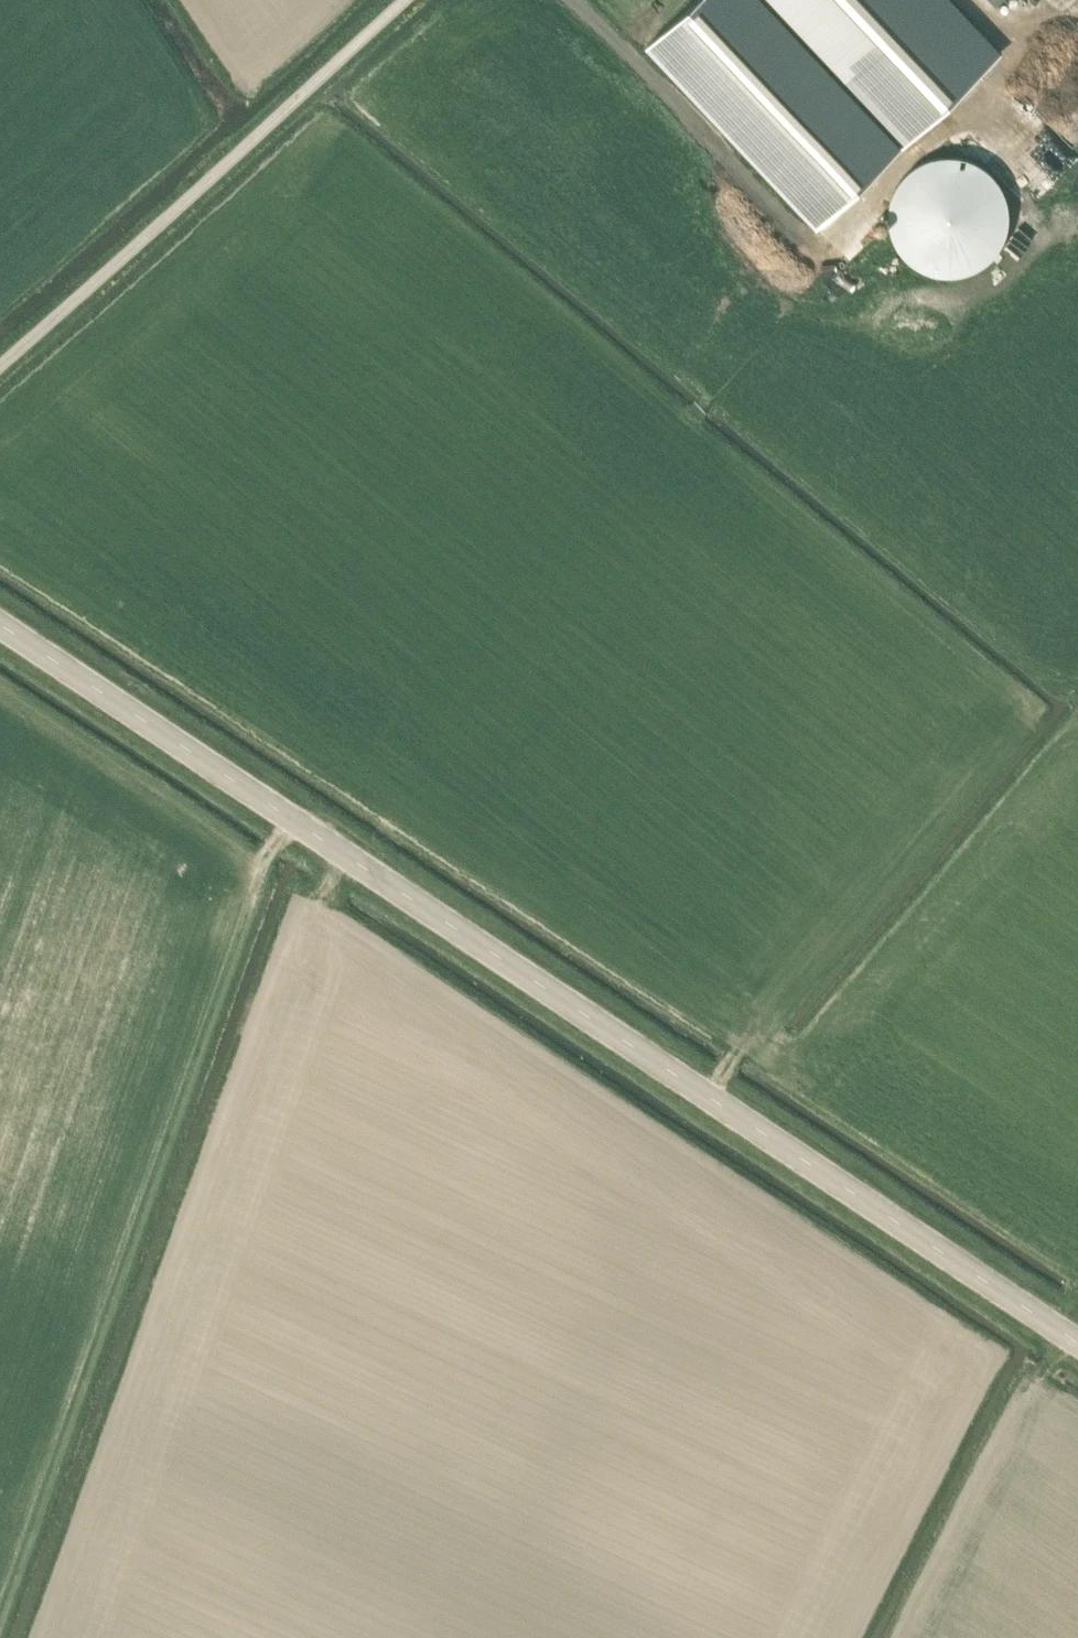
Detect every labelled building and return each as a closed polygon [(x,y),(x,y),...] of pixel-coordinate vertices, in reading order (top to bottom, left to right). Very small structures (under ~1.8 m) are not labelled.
[(895,152),(1001,53),(952,0),(752,0),(895,152)] [(1004,111),(1004,121),(1026,120),(1026,110),(1004,111)] [(1004,258),(997,156),(931,161),(933,189),(916,190),(916,197),(897,198),(902,265),(1004,258)]
